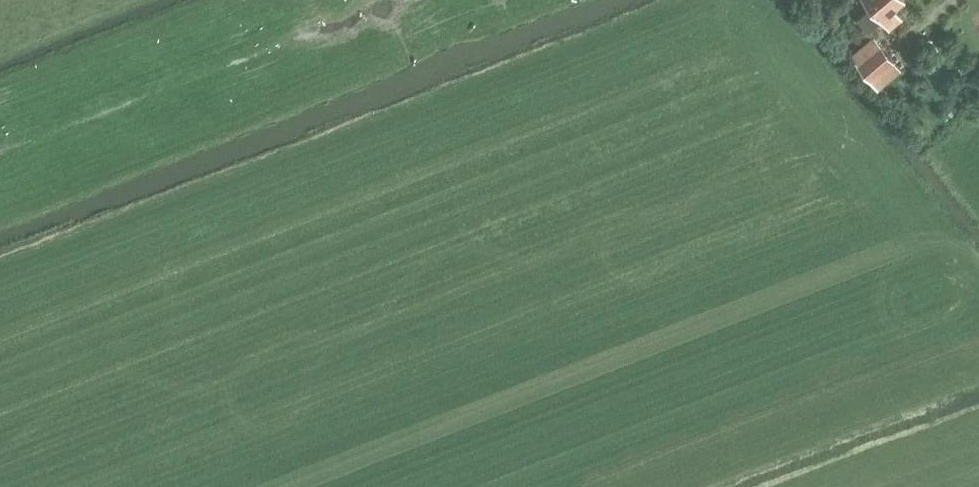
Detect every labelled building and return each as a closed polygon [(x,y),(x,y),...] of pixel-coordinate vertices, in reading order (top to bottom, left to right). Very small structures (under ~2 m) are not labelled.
[(868,8),(863,12),(875,27),(883,20),(891,30),(904,19),(895,9),(905,0),(861,0),(868,8)] [(874,35),(850,54),(878,88),(902,69),(874,35)]
